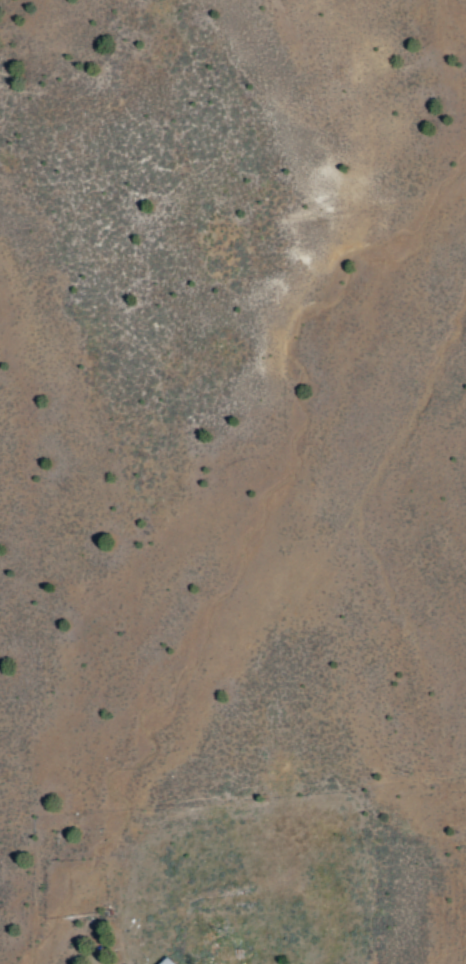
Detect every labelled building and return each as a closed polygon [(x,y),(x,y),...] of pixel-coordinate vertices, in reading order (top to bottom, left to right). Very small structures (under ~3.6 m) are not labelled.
[(157,963),(172,963),(165,956),(157,963)]
